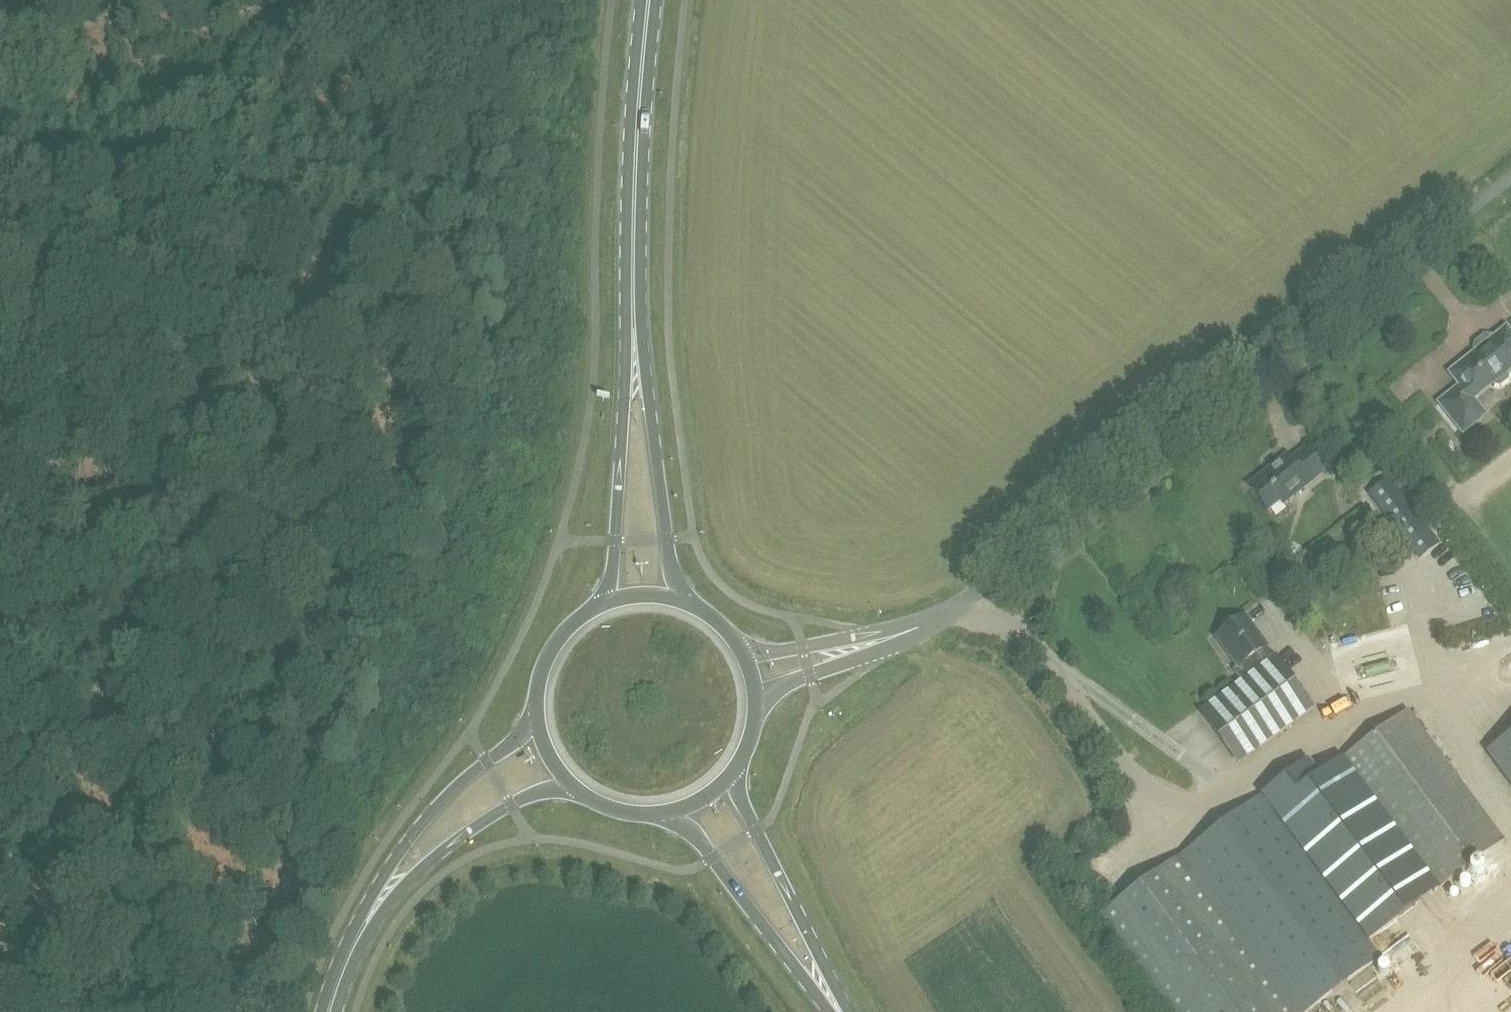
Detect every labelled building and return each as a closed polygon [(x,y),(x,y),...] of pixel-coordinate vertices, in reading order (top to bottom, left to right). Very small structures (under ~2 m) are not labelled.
[(1463,433),(1485,416),(1472,400),(1510,370),(1510,335),(1506,329),(1450,374),(1460,387),(1439,404),(1463,433)] [(1250,486),(1269,510),(1282,501),(1285,505),(1324,474),(1306,450),(1292,461),(1288,456),(1250,486)] [(1391,479),(1368,496),(1408,546),(1429,530),(1391,479)] [(1240,764),(1314,710),(1247,618),(1218,639),(1239,668),(1235,671),(1243,683),(1202,713),(1240,764)] [(1504,841),(1417,723),(1411,715),(1409,712),(1344,760),(1439,889),(1504,841)] [(1415,712),(1411,715),(1417,723),(1421,719),(1415,712)] [(1489,752),(1510,783),(1510,736),(1489,752)] [(1416,908),(1310,764),(1101,919),(1170,1011),(1311,1011),(1398,948),(1384,930),(1416,908)] [(1457,939),(1466,952),(1496,932),(1487,919),(1457,939)]
